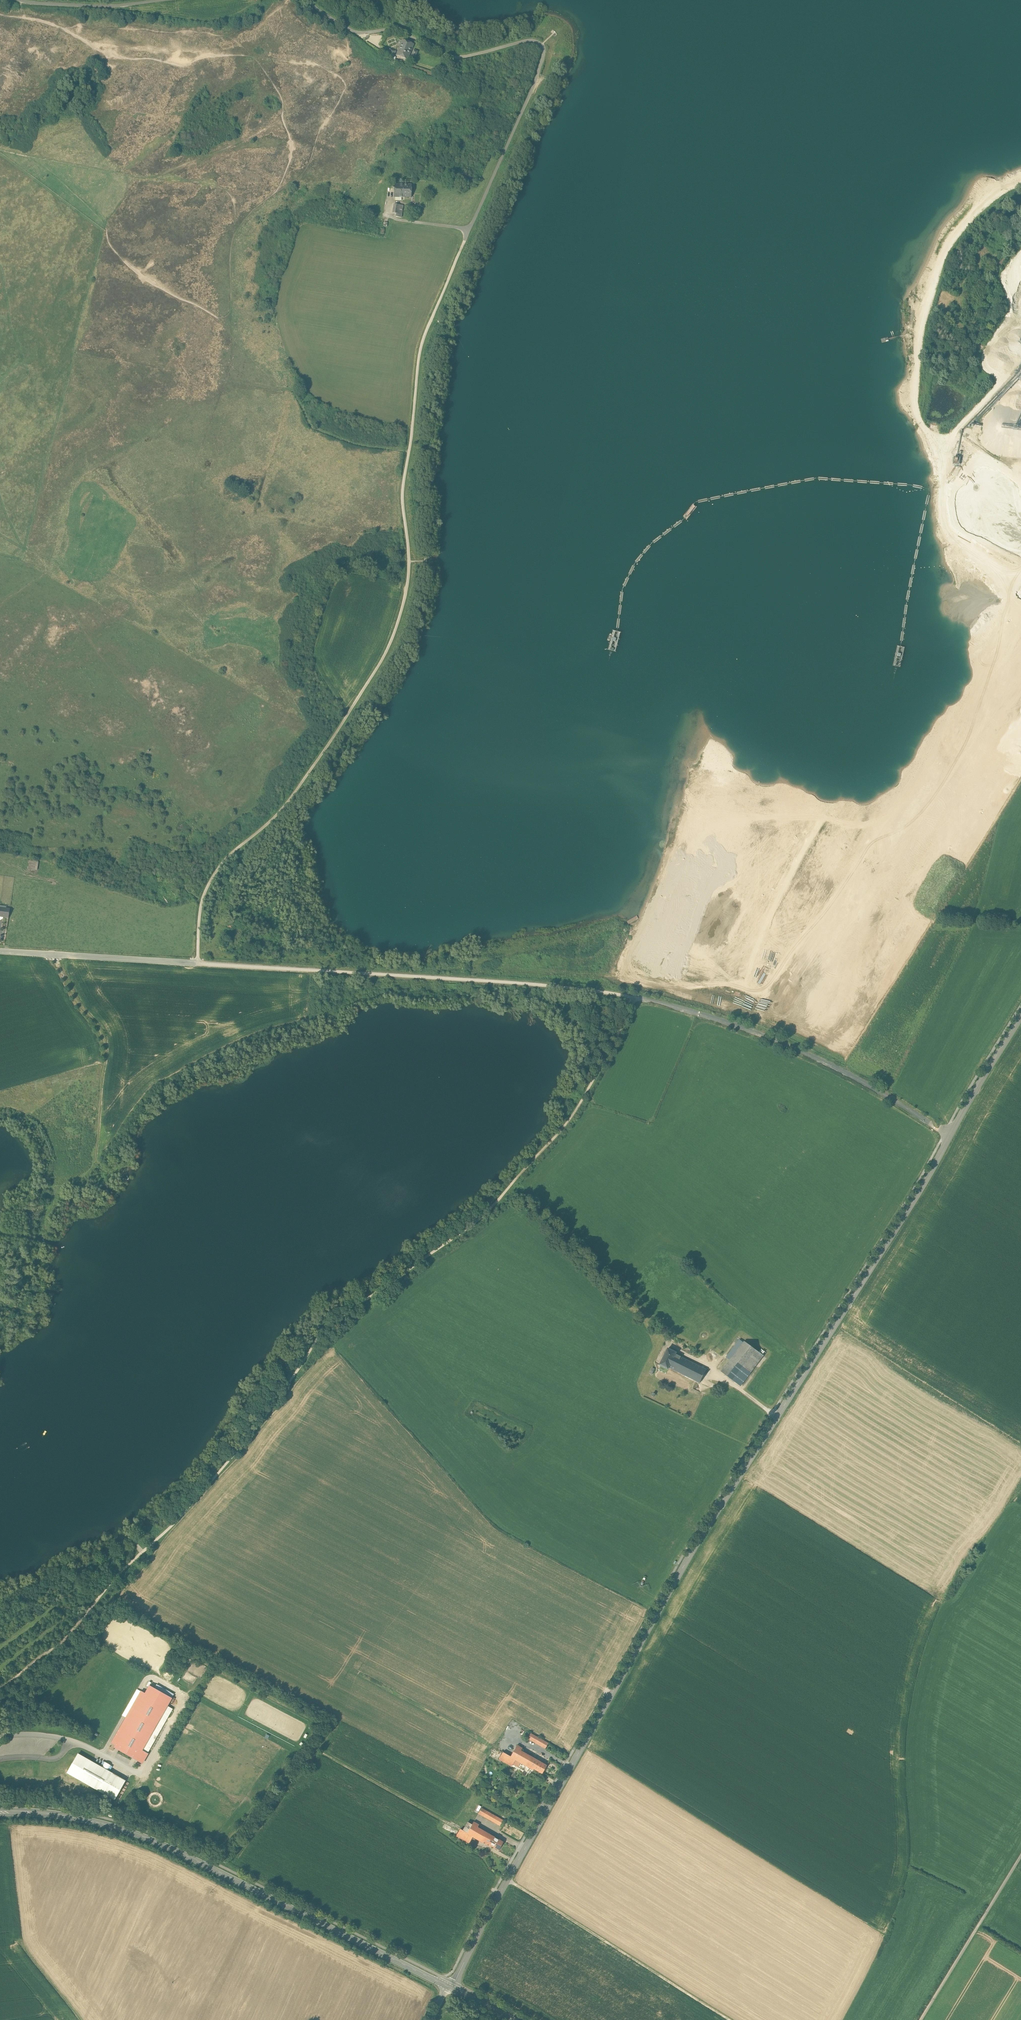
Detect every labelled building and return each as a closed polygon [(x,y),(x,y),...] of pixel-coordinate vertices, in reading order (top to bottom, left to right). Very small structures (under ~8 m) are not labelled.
[(414,45),(402,40),(396,55),(408,60),(414,45)] [(411,185),(394,185),(394,198),(411,198),(411,185)] [(403,206),(394,204),(392,213),(395,213),(394,216),(401,217),(403,206)] [(38,870),(39,860),(30,859),(29,869),(38,870)] [(0,908),(0,917),(8,918),(10,909),(0,908)] [(741,1340),(732,1351),(727,1358),(729,1360),(743,1342),(741,1340)] [(729,1360),(721,1371),(740,1386),(763,1356),(744,1341),(743,1342),(729,1360)] [(677,1353),(668,1348),(659,1365),(668,1369),(669,1367),(676,1354),(677,1353)] [(681,1357),(676,1354),(669,1367),(674,1370),(681,1357)] [(706,1369),(681,1357),(674,1370),(697,1381),(699,1382),(706,1369)] [(150,1686),(145,1693),(141,1691),(112,1743),(120,1747),(119,1750),(132,1757),(134,1755),(143,1761),(148,1753),(147,1753),(142,1750),(167,1706),(172,1698),(150,1686)] [(167,1706),(142,1750),(147,1753),(172,1709),(167,1706)] [(548,1744),(531,1734),(528,1739),(546,1749),(548,1744)] [(538,1761),(520,1751),(522,1748),(517,1746),(511,1756),(511,1757),(516,1760),(533,1769),(534,1768),(538,1761)] [(511,1756),(503,1752),(500,1758),(502,1760),(513,1766),(516,1760),(511,1757),(511,1756)] [(126,1780),(79,1753),(68,1773),(115,1799),(126,1780)] [(546,1766),(538,1761),(534,1768),(538,1770),(538,1771),(542,1773),(546,1766)] [(131,1783),(126,1781),(118,1797),(122,1799),(131,1783)] [(487,1811),(481,1808),(478,1813),(484,1816),(487,1811)] [(504,1821),(487,1811),(484,1816),(501,1826),(504,1821)] [(495,1838),(477,1828),(479,1825),(473,1822),(469,1830),(473,1832),(471,1835),(473,1837),(490,1846),(491,1844),(495,1838)] [(467,1833),(460,1829),(457,1836),(469,1843),(473,1837),(471,1835),(467,1833)] [(503,1842),(495,1838),(491,1844),(495,1847),(495,1848),(499,1850),(503,1842)]
